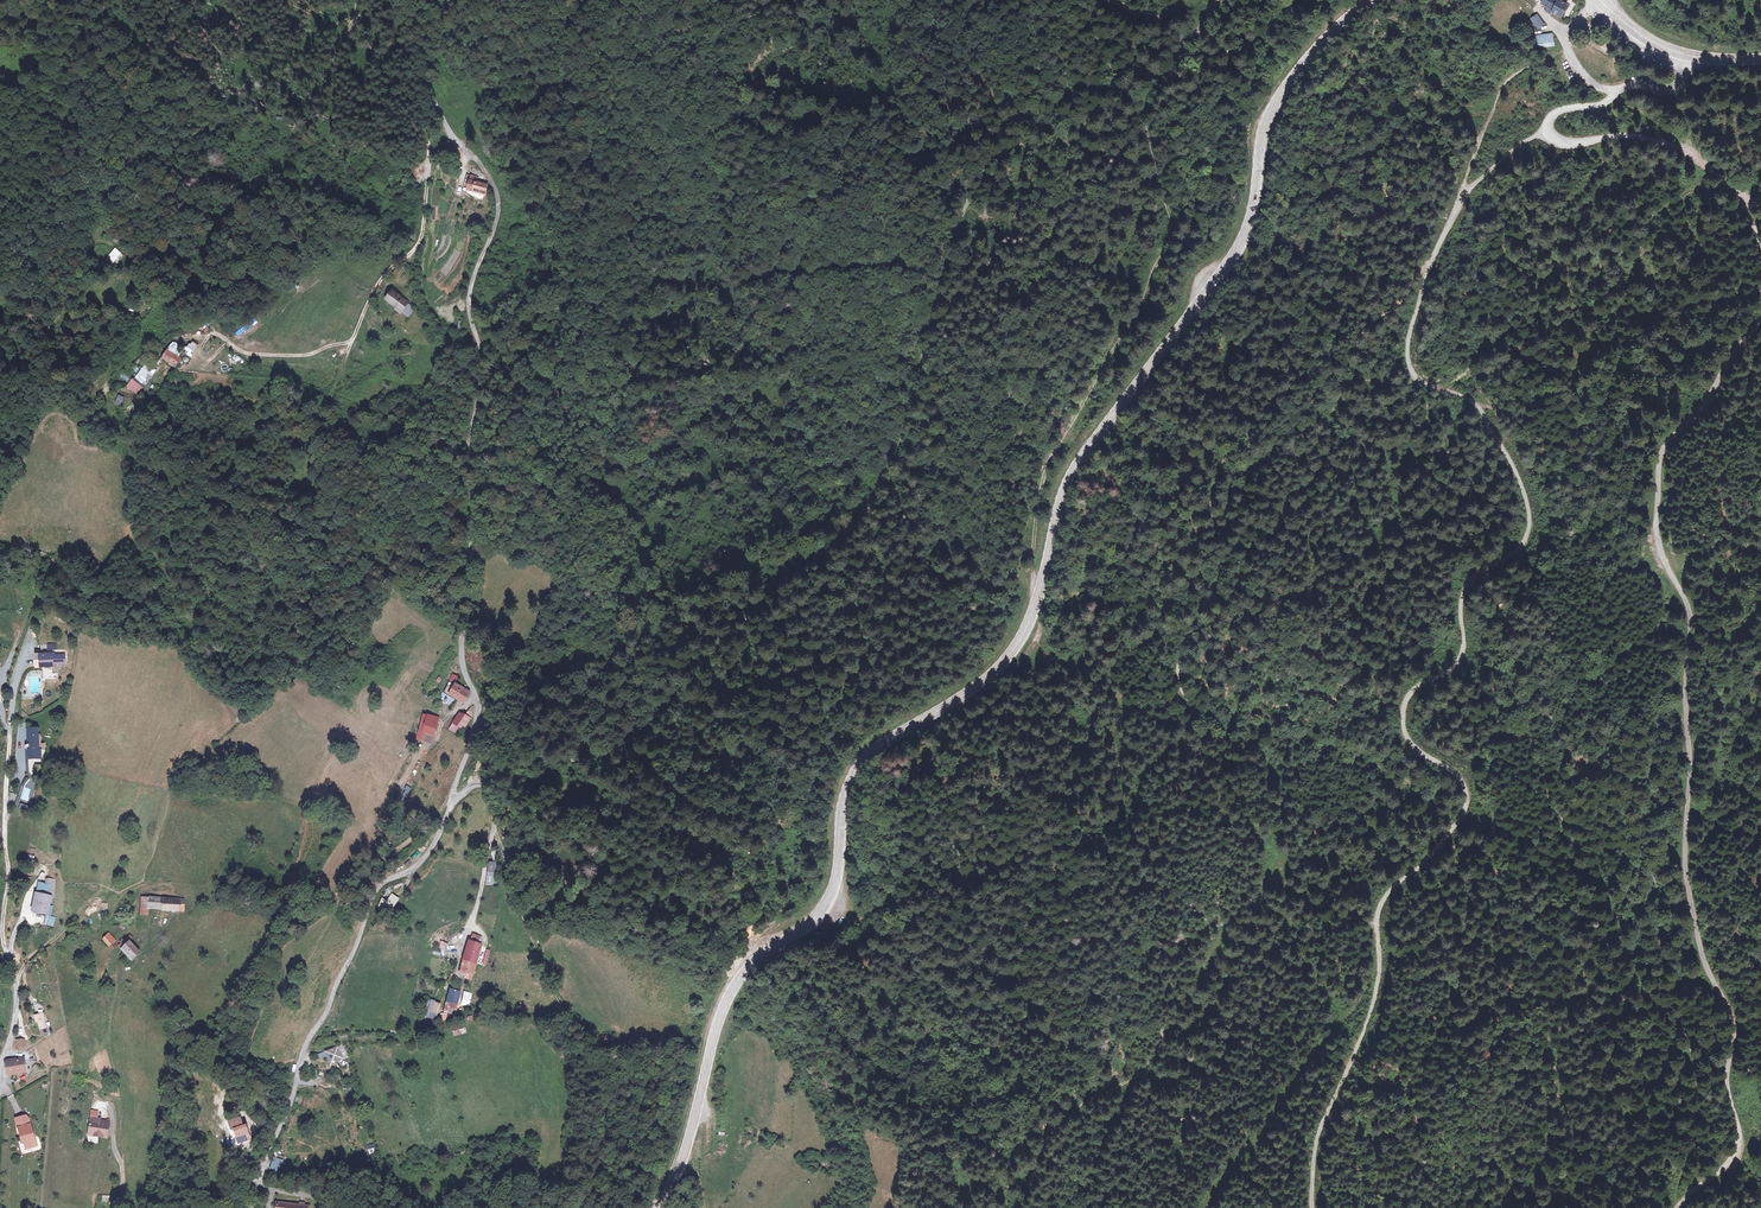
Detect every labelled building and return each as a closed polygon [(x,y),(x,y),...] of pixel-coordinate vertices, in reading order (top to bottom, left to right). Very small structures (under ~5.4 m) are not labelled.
[(1559,0),(1544,0),(1541,5),(1547,8),(1546,10),(1548,11),(1550,8),(1557,12),(1556,15),(1562,18),(1568,4),(1559,0)] [(1531,18),(1538,29),(1544,25),(1537,14),(1531,18)] [(1536,35),(1538,48),(1555,46),(1552,33),(1536,35)] [(484,193),(486,182),(477,179),(478,176),(470,173),(467,187),(484,193)] [(116,248),(101,264),(109,272),(125,257),(116,248)] [(401,310),(401,311),(407,315),(412,307),(411,307),(411,306),(406,302),(407,300),(390,290),(384,299),(395,306),(401,310)] [(189,350),(194,352),(197,344),(192,342),(189,350)] [(181,357),(169,350),(165,356),(177,364),(181,357)] [(147,360),(134,377),(145,385),(158,368),(147,360)] [(137,394),(142,385),(132,378),(126,386),(137,394)] [(119,406),(124,397),(119,394),(114,403),(119,406)] [(38,665),(45,665),(60,664),(68,663),(67,654),(55,655),(44,656),(37,656),(38,665)] [(464,701),(470,691),(455,683),(450,694),(464,701)] [(456,721),(464,725),(469,717),(464,714),(462,718),(459,717),(456,721)] [(431,725),(427,724),(426,730),(436,732),(438,724),(431,723),(431,725)] [(34,756),(37,759),(39,756),(41,753),(41,744),(40,727),(31,728),(32,744),(27,744),(25,746),(25,747),(25,749),(27,750),(29,750),(32,750),(32,756),(34,756)] [(47,744),(41,744),(41,753),(39,756),(37,759),(45,759),(44,750),(47,749),(47,744)] [(30,762),(31,773),(45,772),(44,761),(30,762)] [(20,803),(18,809),(28,812),(30,806),(20,803)] [(51,896),(37,892),(32,909),(45,913),(51,896)] [(391,893),(387,900),(382,898),(377,906),(390,913),(399,898),(391,893)] [(141,908),(163,909),(163,898),(142,896),(141,908)] [(163,909),(179,909),(180,898),(163,898),(163,909)] [(59,914),(49,911),(46,921),(56,923),(59,914)] [(482,935),(473,931),(470,939),(481,942),(482,935)] [(104,938),(110,944),(113,942),(117,939),(111,932),(104,938)] [(142,952),(133,941),(128,936),(123,941),(127,945),(124,948),(134,959),(142,952)] [(469,939),(467,948),(478,951),(481,942),(470,939),(469,939)] [(487,965),(491,949),(482,947),(477,963),(487,965)] [(467,948),(464,957),(476,960),(478,951),(467,948)] [(464,958),(461,970),(468,971),(467,976),(471,977),(473,973),(476,960),(464,957),(464,958)] [(446,1006),(445,1011),(455,1012),(459,997),(455,996),(456,991),(451,990),(448,1000),(446,1006)] [(460,1005),(469,1007),(472,993),(464,991),(460,1005)] [(440,1002),(434,1000),(432,1009),(438,1010),(440,1002)] [(47,1013),(38,1015),(39,1023),(41,1022),(45,1034),(50,1033),(47,1020),(49,1020),(47,1013)] [(453,1027),(455,1034),(466,1030),(464,1023),(453,1027)] [(346,1057),(341,1045),(328,1051),(333,1063),(346,1057)] [(28,1072),(26,1059),(7,1061),(9,1070),(7,1070),(7,1075),(28,1072)] [(15,1114),(16,1124),(29,1122),(28,1116),(26,1112),(15,1114)] [(90,1118),(88,1133),(94,1134),(93,1137),(106,1138),(109,1123),(101,1121),(101,1123),(99,1123),(100,1119),(96,1119),(90,1118)] [(237,1130),(239,1140),(241,1145),(252,1142),(249,1127),(245,1128),(243,1120),(232,1123),(234,1131),(237,1130)] [(16,1124),(18,1135),(20,1134),(21,1139),(22,1145),(32,1144),(29,1122),(16,1124)] [(282,1158),(275,1156),(270,1171),(279,1173),(282,1158)]
